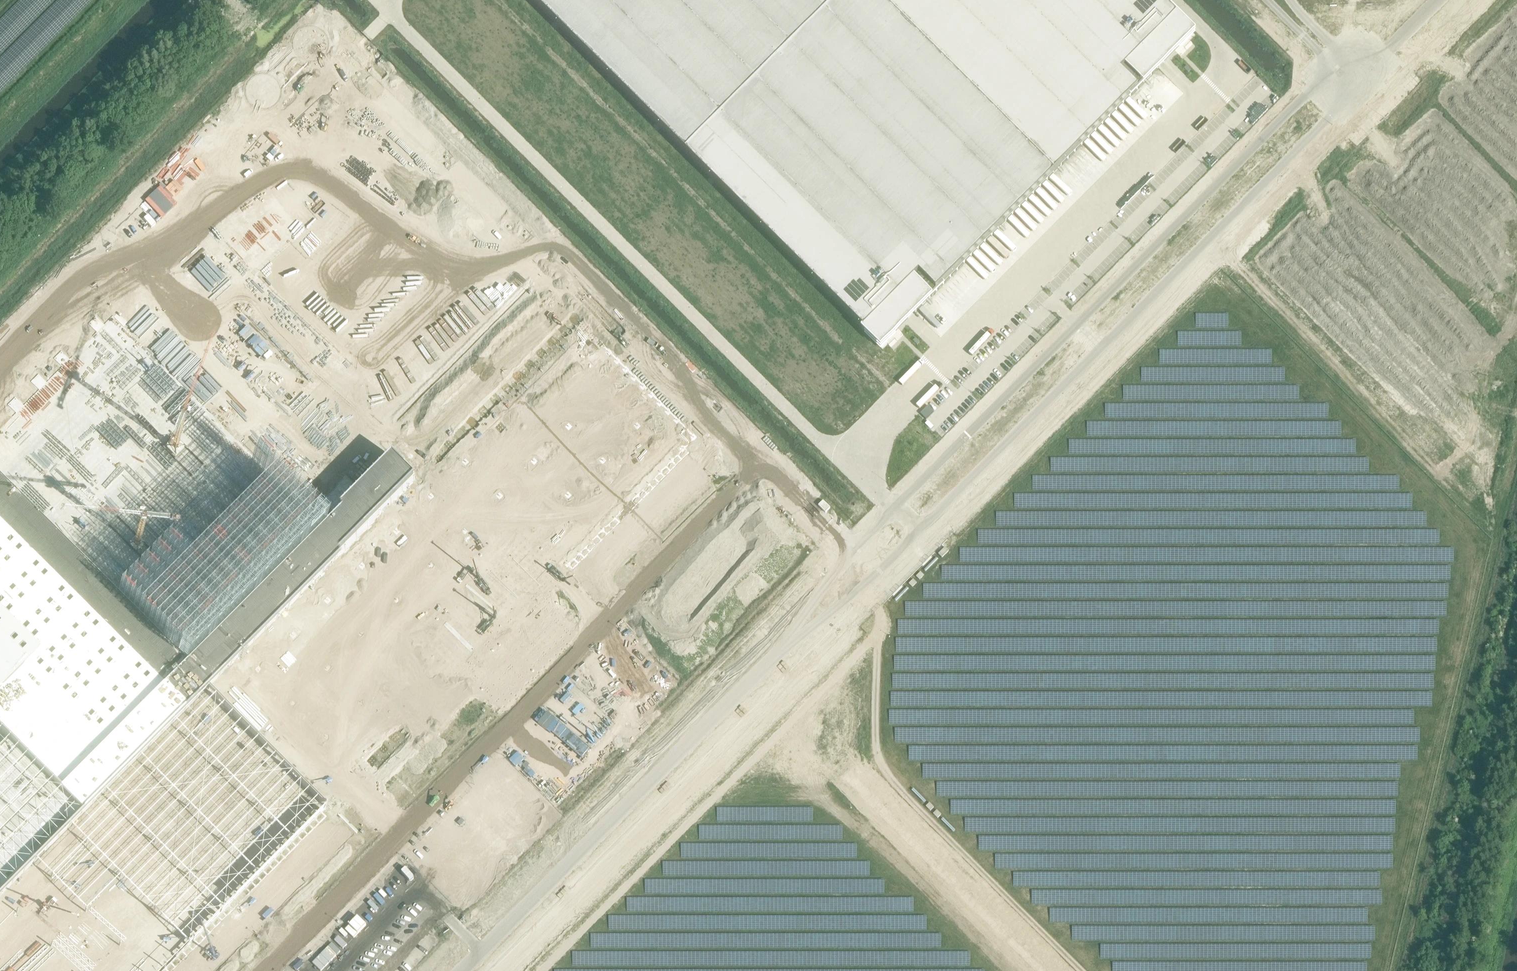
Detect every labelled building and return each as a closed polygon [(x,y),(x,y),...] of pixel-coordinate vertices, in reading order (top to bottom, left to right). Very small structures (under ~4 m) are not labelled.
[(880,347),(898,329),(1175,51),(1193,33),(1160,0),(531,0),(880,347)] [(53,960),(48,955),(97,906),(159,967),(182,943),(164,924),(183,905),(201,924),(225,900),(164,839),(180,823),(185,828),(224,789),(219,784),(224,778),(229,783),(284,728),(279,723),(285,718),(309,742),(331,720),(307,695),(312,690),(317,695),(372,640),(367,635),(373,629),(378,634),(433,579),(428,574),(433,568),(438,573),(493,518),(488,513),(494,508),(499,513),(554,457),(549,453),(555,447),(559,452),(614,396),(610,392),(637,364),(552,279),(530,301),(445,216),(342,319),(427,404),(386,445),(154,213),(22,346),(254,577),(250,582),(239,571),(215,595),(226,606),(221,611),(0,390),(0,655),(5,659),(0,664),(0,970),(42,970),(53,960)]
